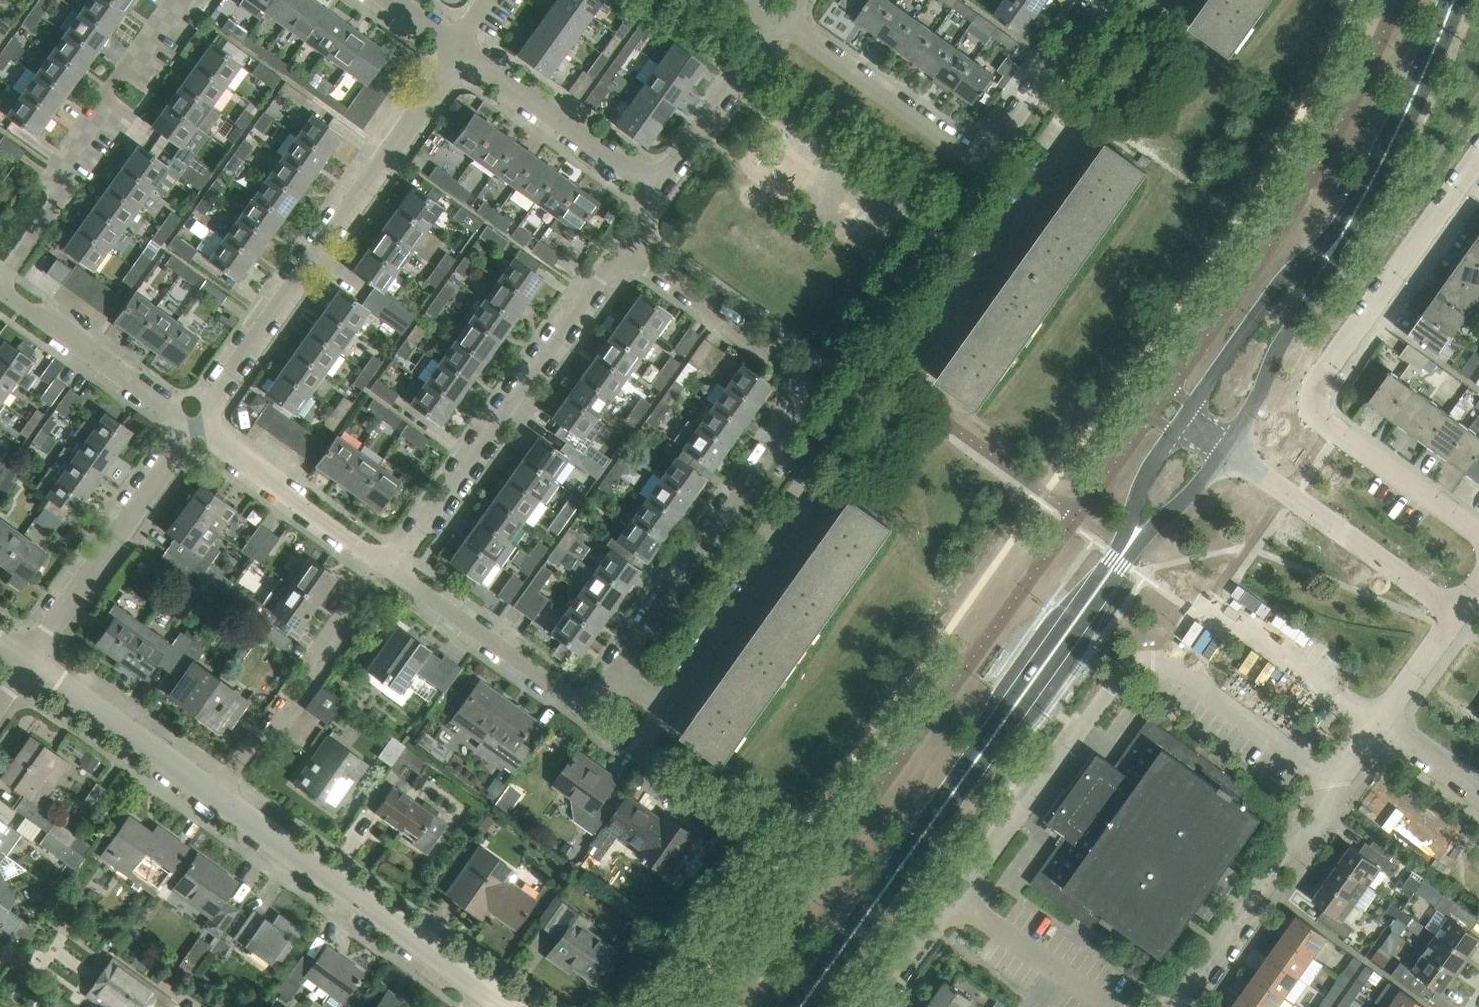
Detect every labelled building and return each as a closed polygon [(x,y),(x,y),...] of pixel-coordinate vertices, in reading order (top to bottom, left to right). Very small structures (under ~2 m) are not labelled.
[(32,8),(41,14),(51,0),(37,0),(32,8)] [(124,12),(108,0),(88,0),(80,11),(109,32),(124,12)] [(124,12),(132,0),(108,0),(124,12)] [(273,0),(241,0),(239,4),(260,18),(265,11),(273,0)] [(303,0),(273,0),(265,11),(285,25),(303,0)] [(327,8),(316,0),(303,0),(285,25),(305,40),(327,8)] [(571,0),(555,0),(546,13),(578,36),(592,15),(571,0)] [(592,15),(603,0),(571,0),(592,15)] [(859,0),(841,0),(840,1),(858,14),(865,5),(859,0)] [(891,0),(868,0),(865,5),(858,14),(856,18),(876,32),(896,3),(891,0)] [(962,0),(957,0),(953,6),(973,20),(979,12),(962,0)] [(1037,14),(1018,0),(1004,0),(994,14),(1023,34),(1037,14)] [(1037,14),(1047,0),(1018,0),(1037,14)] [(1209,0),(1191,26),(1231,54),(1269,0),(1209,0)] [(895,46),(916,17),(896,3),(876,32),(895,46)] [(31,29),(41,14),(32,8),(21,22),(31,29)] [(325,54),(348,23),(327,8),(305,40),(325,54)] [(95,53),(109,32),(80,11),(65,32),(95,53)] [(638,17),(630,11),(616,32),(623,37),(638,17)] [(998,26),(979,12),(973,20),(992,34),(998,26)] [(578,36),(546,13),(531,33),(563,56),(578,36)] [(5,36),(12,26),(0,17),(0,33),(5,36)] [(229,17),(222,28),(242,43),(248,35),(250,32),(229,17)] [(915,60),(935,31),(916,17),(895,46),(915,60)] [(635,46),(650,25),(643,20),(628,41),(635,46)] [(345,69),(368,37),(348,23),(325,54),(345,69)] [(1018,40),(998,26),(992,34),(996,37),(1013,48),(1018,40)] [(935,74),(955,45),(935,31),(915,60),(935,74)] [(80,74),(95,53),(65,32),(51,53),(80,74)] [(608,57),(623,37),(616,32),(601,52),(608,57)] [(563,56),(531,33),(516,54),(548,76),(563,56)] [(12,35),(2,49),(12,56),(22,41),(12,35)] [(268,49),(248,35),(242,43),(262,57),(268,49)] [(389,52),(368,37),(345,69),(365,82),(366,83),(370,78),(378,67),(389,52)] [(620,66),(635,46),(628,41),(613,61),(620,66)] [(211,42),(196,63),(226,84),(241,63),(211,42)] [(705,64),(673,42),(658,62),(690,85),(705,64)] [(954,88),(975,60),(955,45),(935,74),(943,79),(939,84),(949,91),(952,86),(954,88)] [(12,56),(2,49),(0,52),(0,69),(1,70),(12,56)] [(287,63),(268,49),(262,57),(281,71),(287,63)] [(594,78),(608,57),(601,52),(587,72),(583,70),(594,78)] [(65,94),(80,74),(51,53),(36,73),(65,94)] [(994,74),(978,62),(975,60),(954,88),(974,102),(982,92),(983,93),(986,89),(984,88),(994,74)] [(616,72),(620,66),(613,61),(599,81),(606,86),(616,72)] [(280,77),(258,62),(250,72),(272,88),(280,77)] [(676,105),(690,85),(658,62),(644,83),(676,105)] [(226,84),(196,63),(182,84),(211,105),(226,84)] [(308,78),(287,63),(281,71),(303,86),(308,78)] [(396,81),(378,67),(370,78),(389,91),(396,81)] [(579,98),(594,78),(583,70),(568,91),(579,98)] [(616,72),(606,86),(610,89),(617,94),(627,80),(616,72)] [(50,115),(65,94),(36,73),(21,94),(50,115)] [(328,92),(308,78),(303,86),(322,100),(328,92)] [(389,91),(370,78),(366,83),(365,82),(362,86),(383,100),(389,91)] [(299,107),(307,96),(285,81),(277,91),(299,107)] [(610,89),(606,86),(599,81),(584,102),(595,109),(610,89)] [(662,126),(676,105),(644,83),(630,103),(662,126)] [(211,105),(182,84),(167,105),(196,126),(211,105)] [(383,100),(362,86),(356,94),(376,109),(383,100)] [(347,107),(328,92),(322,100),(342,114),(347,107)] [(36,136),(50,115),(21,94),(7,115),(36,136)] [(376,109),(356,94),(349,105),(369,119),(376,109)] [(647,146),(662,126),(630,103),(615,124),(647,146)] [(196,126),(167,105),(152,125),(181,146),(196,126)] [(369,119),(349,105),(347,107),(342,114),(362,128),(369,119)] [(244,107),(234,121),(243,128),(253,114),(244,107)] [(272,117),(263,111),(253,125),(262,131),(272,117)] [(474,157),(495,128),(474,113),(453,142),(474,157)] [(312,114),(300,131),(297,135),(326,156),(341,135),(312,114)] [(233,142),(243,128),(234,121),(224,136),(233,142)] [(494,172),(515,143),(495,128),(474,157),(494,172)] [(312,177),(326,156),(297,135),(283,156),(312,177)] [(26,151),(4,136),(0,142),(0,148),(18,161),(26,151)] [(244,138),(234,152),(243,159),(253,144),(244,138)] [(515,187),(536,157),(515,143),(494,172),(515,187)] [(1082,178),(1065,202),(1105,231),(1147,171),(1107,143),(1089,168),(1088,167),(1081,177),(1082,178)] [(167,166),(138,145),(123,166),(152,186),(167,166)] [(233,173),(243,159),(234,152),(223,166),(233,173)] [(213,171),(192,156),(185,165),(206,180),(213,171)] [(297,197),(312,177),(283,156),(268,176),(297,197)] [(536,201),(557,172),(536,157),(515,187),(536,201)] [(206,180),(185,165),(178,175),(199,190),(206,180)] [(152,186),(123,166),(108,186),(137,207),(152,186)] [(429,176),(450,191),(456,181),(457,180),(436,166),(429,176)] [(556,216),(577,187),(557,172),(536,201),(556,216)] [(282,218),(297,197),(268,176),(253,197),(282,218)] [(214,179),(204,193),(213,200),(224,186),(214,179)] [(471,192),(456,181),(450,191),(464,201),(471,192)] [(137,207),(108,186),(93,207),(122,228),(137,207)] [(436,203),(429,198),(425,195),(413,186),(398,207),(427,228),(442,207),(436,203)] [(432,186),(425,195),(429,198),(436,203),(443,193),(432,186)] [(598,202),(577,187),(556,216),(577,231),(598,202)] [(203,214),(213,200),(204,193),(194,208),(203,214)] [(267,239),(282,218),(253,197),(238,218),(267,239)] [(477,210),(491,220),(498,211),(483,201),(477,210)] [(1062,289),(1105,231),(1065,202),(1047,227),(1046,226),(1039,235),(1040,236),(1023,261),(1062,289)] [(481,221),(460,206),(452,217),(473,232),(481,221)] [(122,228),(93,207),(78,228),(108,248),(122,228)] [(427,228),(398,207),(383,228),(412,249),(427,228)] [(172,210),(161,224),(170,231),(181,217),(172,210)] [(512,221),(498,211),(491,220),(505,230),(512,221)] [(253,259),(267,239),(238,218),(223,238),(253,259)] [(160,245),(170,231),(161,224),(151,238),(160,245)] [(511,235),(525,245),(532,235),(518,225),(511,235)] [(108,248),(78,228),(64,248),(93,269),(108,248)] [(412,249),(383,228),(368,249),(397,269),(412,249)] [(1465,253),(1478,263),(1478,234),(1465,253)] [(167,246),(189,261),(196,250),(175,235),(167,246)] [(238,280),(253,259),(223,238),(209,259),(238,280)] [(561,254),(545,242),(539,238),(532,249),(553,265),(561,254)] [(151,258),(156,252),(146,245),(142,251),(151,258)] [(397,269),(368,249),(353,269),(366,279),(365,281),(368,283),(369,281),(382,290),(397,269)] [(142,251),(132,266),(141,272),(151,258),(142,251)] [(446,251),(436,266),(445,272),(455,258),(446,251)] [(1465,253),(1451,273),(1478,293),(1478,263),(1465,253)] [(164,264),(178,274),(185,265),(171,255),(164,264)] [(474,261),(465,255),(454,269),(464,275),(474,261)] [(72,269),(57,258),(46,272),(62,283),(72,269)] [(543,279),(526,267),(513,258),(498,279),(528,300),(543,279)] [(1021,348),(1062,289),(1023,261),(1005,285),(1004,285),(997,294),(998,295),(981,319),(1021,348)] [(72,291),(86,271),(76,264),(62,283),(72,291)] [(199,275),(185,265),(178,274),(193,285),(199,275)] [(131,287),(141,272),(132,266),(122,280),(131,287)] [(435,286),(445,272),(436,266),(425,280),(435,286)] [(82,297),(96,278),(86,271),(72,291),(82,297)] [(1451,273),(1437,293),(1467,315),(1478,298),(1478,293),(1451,273)] [(90,303),(104,284),(96,278),(82,297),(90,303)] [(513,320),(528,300),(498,279),(484,299),(513,320)] [(219,306),(227,295),(206,280),(198,290),(219,306)] [(445,282),(435,296),(445,303),(455,288),(445,282)] [(99,310),(113,290),(104,284),(90,303),(99,310)] [(369,310),(339,289),(325,310),(354,330),(369,310)] [(123,298),(113,290),(99,310),(109,317),(123,298)] [(135,335),(156,306),(135,292),(114,321),(135,335)] [(641,293),(626,314),(655,334),(670,314),(641,293)] [(1467,315),(1437,293),(1422,313),(1453,335),(1467,315)] [(434,317),(445,303),(435,296),(425,310),(434,317)] [(394,299),(387,309),(408,325),(415,315),(394,299)] [(498,341),(513,320),(484,299),(469,320),(498,341)] [(156,350),(176,321),(156,306),(135,335),(156,350)] [(408,325),(387,309),(381,318),(402,334),(408,325)] [(354,330),(325,310),(310,330),(339,351),(354,330)] [(1453,335),(1422,313),(1408,333),(1409,334),(1410,333),(1438,353),(1437,354),(1438,355),(1448,342),(1460,351),(1465,344),(1453,335)] [(655,334),(626,314),(611,334),(640,355),(655,334)] [(978,407),(1021,348),(981,319),(963,344),(962,343),(955,353),(956,354),(938,379),(978,407)] [(484,362),(498,341),(469,320),(454,341),(484,362)] [(198,336),(176,321),(156,350),(177,365),(198,336)] [(416,323),(406,337),(415,344),(425,330),(416,323)] [(683,355),(697,334),(687,327),(672,348),(683,355)] [(339,351),(310,330),(295,351),(324,372),(339,351)] [(640,355),(611,334),(597,355),(626,376),(640,355)] [(405,358),(415,344),(406,337),(396,352),(405,358)] [(698,366),(713,344),(704,338),(689,360),(698,366)] [(0,346),(0,368),(16,380),(29,389),(36,378),(24,369),(30,359),(4,341),(0,346)] [(469,382),(484,362),(454,341),(440,361),(469,382)] [(1430,357),(1409,342),(1400,354),(1410,362),(1422,369),(1430,357)] [(709,374),(724,352),(713,344),(698,366),(709,374)] [(324,372),(295,351),(280,372),(309,393),(324,372)] [(373,354),(363,368),(372,375),(382,361),(373,354)] [(670,354),(659,368),(669,375),(679,361),(670,354)] [(626,376),(597,355),(582,376),(611,396),(626,376)] [(454,403),(469,382),(440,361),(425,382),(454,403)] [(1388,415),(1416,377),(1422,369),(1410,362),(1400,377),(1389,370),(1389,371),(1390,371),(1369,399),(1368,399),(1368,400),(1388,415)] [(771,385),(742,365),(742,364),(727,385),(756,406),(771,385)] [(0,368),(0,400),(1,401),(16,380),(0,368)] [(362,389),(372,375),(363,368),(353,382),(362,389)] [(658,390),(669,375),(659,368),(649,383),(658,390)] [(309,393),(280,372),(265,392),(295,413),(309,393)] [(611,396),(582,376),(567,396),(596,417),(611,396)] [(51,405),(66,384),(55,377),(41,398),(51,405)] [(1408,429),(1430,398),(1417,390),(1423,382),(1416,377),(1388,415),(1408,429)] [(370,389),(391,404),(399,394),(377,378),(370,389)] [(668,407),(678,392),(683,386),(673,380),(659,400),(668,407)] [(439,424),(454,403),(425,382),(410,403),(439,424)] [(741,427),(756,406),(727,385),(712,406),(741,427)] [(66,416),(81,395),(70,388),(56,408),(66,416)] [(344,395),(333,410),(343,416),(353,402),(344,395)] [(589,443),(604,422),(596,417),(567,396),(552,417),(563,425),(555,435),(581,454),(588,444),(589,443)] [(640,396),(630,410),(639,417),(650,402),(640,396)] [(1428,443),(1450,413),(1430,398),(1408,429),(1428,443)] [(366,408),(380,419),(387,409),(372,399),(366,408)] [(658,421),(668,407),(659,400),(649,414),(658,421)] [(265,428),(279,409),(269,401),(255,421),(265,428)] [(1448,457),(1470,427),(1458,419),(1465,409),(1456,403),(1450,413),(1428,443),(1448,457)] [(727,447),(741,427),(712,406),(698,427),(727,447)] [(37,408),(29,419),(36,425),(45,413),(37,408)] [(274,435),(288,415),(279,409),(265,428),(274,435)] [(401,420),(387,409),(380,419),(395,429),(401,420)] [(333,431),(343,416),(333,410),(323,424),(333,431)] [(629,431),(639,417),(630,410),(620,424),(629,431)] [(88,414),(80,425),(117,452),(131,431),(105,413),(99,421),(88,414)] [(284,442),(298,422),(288,415),(274,435),(284,442)] [(49,416),(41,428),(48,433),(57,422),(49,416)] [(27,438),(36,425),(29,419),(20,432),(27,438)] [(1478,454),(1478,434),(1476,431),(1478,427),(1478,422),(1475,419),(1470,427),(1448,457),(1467,471),(1478,454)] [(712,468),(727,447),(698,427),(689,420),(674,442),(677,444),(674,448),(699,466),(702,462),(712,468)] [(292,448),(306,428),(298,422),(284,442),(292,448)] [(419,450),(427,439),(406,423),(398,434),(419,450)] [(102,472),(117,452),(80,425),(72,436),(83,444),(76,454),(102,472)] [(39,446),(48,433),(41,428),(32,441),(39,446)] [(302,454),(315,435),(306,428),(292,448),(302,454)] [(325,441),(315,435),(302,454),(311,461),(325,441)] [(337,479),(357,450),(337,435),(316,465),(337,479)] [(538,436),(524,457),(552,478),(567,457),(538,436)] [(588,444),(581,454),(603,469),(610,459),(588,444)] [(102,472),(76,454),(65,446),(56,458),(67,466),(62,473),(88,492),(102,472)] [(696,471),(699,466),(674,448),(669,455),(674,459),(665,471),(657,465),(653,472),(661,477),(690,498),(705,478),(699,473),(700,472),(698,471),(698,472),(696,471)] [(357,494),(378,465),(357,450),(337,479),(357,494)] [(15,458),(5,451),(0,459),(0,461),(9,467),(15,458)] [(603,469),(581,454),(575,463),(596,479),(603,469)] [(1467,471),(1478,480),(1478,454),(1467,471)] [(552,478),(524,457),(509,478),(538,498),(552,478)] [(25,465),(15,458),(9,467),(18,474),(25,465)] [(617,458),(607,472),(617,479),(627,465),(617,458)] [(9,467),(0,461),(0,479),(9,467)] [(73,513),(88,492),(62,473),(51,465),(36,487),(50,497),(73,513)] [(399,480),(378,465),(357,494),(378,509),(399,480)] [(18,474),(9,467),(0,479),(0,494),(3,496),(18,474)] [(607,492),(617,479),(607,472),(598,486),(607,492)] [(690,498),(661,477),(653,472),(638,492),(646,498),(675,519),(690,498)] [(538,498),(509,478),(494,498),(523,519),(538,498)] [(201,485),(184,508),(208,525),(215,514),(226,522),(236,509),(201,483),(200,484),(201,485)] [(73,513),(50,497),(43,507),(66,523),(73,513)] [(523,519),(494,498),(479,519),(508,540),(523,519)] [(568,498),(558,513),(566,519),(577,505),(568,498)] [(661,540),(675,519),(646,498),(631,519),(661,540)] [(828,533),(810,558),(850,586),(892,527),(853,499),(834,524),(833,523),(826,533),(828,533)] [(208,525),(184,508),(173,523),(172,523),(166,531),(191,550),(183,561),(188,565),(202,575),(212,563),(202,556),(219,533),(208,525)] [(556,533),(566,519),(558,513),(547,527),(556,533)] [(23,536),(0,519),(0,561),(3,563),(23,536)] [(508,540),(479,519),(464,540),(493,560),(508,540)] [(646,561),(661,540),(631,519),(616,540),(610,536),(607,540),(633,559),(637,554),(646,561)] [(251,556),(270,530),(260,523),(241,550),(251,556)] [(566,529),(556,545),(565,551),(567,550),(576,536),(566,529)] [(261,564),(280,537),(270,530),(251,556),(261,564)] [(45,552),(23,536),(3,563),(15,572),(10,581),(20,587),(45,552)] [(538,539),(528,554),(537,560),(547,546),(538,539)] [(493,560),(464,540),(450,560),(478,581),(493,560)] [(630,563),(633,559),(607,540),(602,547),(609,551),(595,570),(624,591),(639,570),(630,563)] [(559,560),(565,551),(556,545),(546,558),(556,564),(559,560)] [(188,565),(183,561),(166,549),(159,560),(180,575),(188,565)] [(579,558),(567,550),(565,551),(559,560),(571,569),(579,558)] [(526,574),(537,560),(528,554),(517,568),(526,574)] [(309,558),(297,574),(290,584),(317,603),(335,577),(309,558)] [(808,645),(850,586),(810,558),(793,583),(791,582),(785,591),(786,592),(768,617),(808,645)] [(542,563),(512,606),(521,612),(536,591),(538,593),(553,571),(542,563)] [(609,611),(624,591),(595,570),(580,591),(609,611)] [(511,574),(497,595),(507,602),(521,581),(511,574)] [(309,614),(317,603),(290,584),(281,578),(263,604),(278,614),(298,629),(306,617),(308,618),(310,615),(309,614)] [(248,609),(255,599),(232,583),(225,592),(248,609)] [(547,599),(538,593),(536,591),(521,612),(532,620),(547,599)] [(595,632),(609,611),(580,591),(565,611),(595,632)] [(121,659),(145,625),(115,603),(104,618),(110,623),(96,642),(121,659)] [(580,653),(595,632),(565,611),(551,632),(561,640),(552,653),(564,662),(574,649),(580,653)] [(766,704),(808,645),(768,617),(751,641),(749,640),(743,650),(744,651),(726,675),(766,704)] [(290,639),(270,625),(261,618),(254,627),(283,648),(290,639)] [(191,640),(194,635),(197,632),(189,626),(183,634),(180,632),(171,643),(145,625),(121,659),(144,676),(158,657),(171,667),(191,640)] [(370,665),(387,676),(402,687),(414,670),(445,692),(462,667),(444,655),(442,659),(429,649),(426,653),(412,642),(414,639),(397,627),(370,665)] [(194,712),(218,679),(194,662),(203,648),(199,646),(202,641),(194,635),(191,640),(171,667),(168,671),(181,680),(170,695),(194,712)] [(724,763),(766,704),(726,675),(709,700),(708,699),(701,708),(702,709),(684,734),(724,763)] [(247,700),(231,688),(218,679),(194,712),(219,730),(225,721),(230,724),(247,700)] [(480,680),(468,696),(450,722),(479,742),(476,746),(514,773),(531,749),(520,741),(535,719),(509,701),(506,705),(478,685),(481,681),(480,680)] [(344,702),(322,685),(305,708),(328,725),(344,702)] [(1228,864),(1234,856),(1260,818),(1261,819),(1262,817),(1238,800),(1247,787),(1149,717),(1115,765),(1098,753),(1048,822),(1065,835),(1031,882),(1105,936),(1114,922),(1162,956),(1163,955),(1196,909),(1209,918),(1241,873),(1228,864)] [(32,738),(18,758),(55,784),(70,763),(31,735),(30,736),(32,738)] [(362,762),(344,748),(328,737),(295,782),(335,811),(367,766),(362,762)] [(406,746),(392,768),(401,774),(408,765),(421,773),(429,761),(406,746)] [(556,783),(573,795),(577,819),(594,832),(595,833),(613,807),(603,800),(618,779),(604,769),(601,774),(576,756),(556,783)] [(55,784),(18,758),(4,778),(1,776),(0,777),(25,794),(15,808),(48,832),(48,831),(85,858),(93,846),(50,815),(41,804),(55,784)] [(109,790),(97,782),(82,803),(94,812),(109,790)] [(393,785),(374,811),(400,830),(392,841),(393,842),(404,826),(416,836),(411,843),(426,854),(447,824),(393,785)] [(648,810),(628,796),(608,824),(589,851),(601,859),(620,833),(642,850),(640,854),(669,873),(696,834),(669,814),(661,825),(649,817),(648,810)] [(154,894),(188,847),(165,831),(160,839),(128,816),(117,833),(101,856),(154,894)] [(4,853),(19,832),(0,819),(0,850),(4,853)] [(48,831),(48,832),(40,843),(77,869),(85,858),(48,831)] [(1398,864),(1370,844),(1370,845),(1374,848),(1367,857),(1351,845),(1346,852),(1344,850),(1336,860),(1369,884),(1381,867),(1391,874),(1398,864)] [(478,847),(446,892),(482,917),(488,909),(514,928),(532,903),(517,892),(519,889),(506,880),(512,871),(478,847)] [(218,939),(239,909),(224,898),(236,882),(235,881),(232,885),(211,870),(214,866),(197,854),(192,862),(191,861),(188,864),(189,865),(173,887),(210,915),(201,927),(218,939)] [(1369,884),(1336,860),(1323,878),(1356,902),(1369,884)] [(9,909),(15,901),(0,868),(0,902),(9,909)] [(1419,886),(1422,881),(1411,873),(1404,883),(1415,891),(1416,890),(1419,886)] [(1356,902),(1323,878),(1315,890),(1317,892),(1313,899),(1329,910),(1322,920),(1351,940),(1356,933),(1352,930),(1353,928),(1343,920),(1356,902)] [(1431,883),(1424,878),(1422,881),(1419,886),(1416,890),(1422,895),(1431,883)] [(1473,912),(1445,893),(1435,906),(1449,916),(1437,932),(1470,956),(1478,945),(1475,943),(1478,938),(1478,936),(1463,925),(1473,912)] [(614,949),(586,929),(589,923),(555,898),(538,923),(560,938),(551,951),(592,980),(599,970),(601,972),(604,968),(602,967),(614,949)] [(0,902),(0,922),(3,924),(3,928),(10,933),(15,931),(23,919),(9,909),(0,902)] [(1397,916),(1403,908),(1394,902),(1388,910),(1397,916)] [(1413,915),(1403,908),(1397,916),(1408,923),(1413,915)] [(254,909),(233,938),(269,964),(275,956),(281,960),(291,946),(303,930),(279,913),(272,923),(254,909)] [(1327,936),(1297,915),(1283,935),(1313,956),(1327,936)] [(1457,974),(1470,956),(1437,932),(1424,951),(1457,974)] [(1313,956),(1283,935),(1269,954),(1299,976),(1313,956)] [(199,937),(178,966),(192,975),(213,946),(199,937)] [(277,991),(289,999),(298,986),(306,974),(329,991),(323,1000),(323,1006),(325,1006),(338,1006),(342,1000),(355,982),(357,983),(360,979),(358,977),(362,972),(326,946),(314,962),(302,955),(291,971),(287,977),(277,991)] [(1449,986),(1457,974),(1424,951),(1412,968),(1401,961),(1392,974),(1422,996),(1422,995),(1416,990),(1425,979),(1441,991),(1446,984),(1449,986)] [(1299,976),(1269,954),(1254,975),(1284,996),(1299,976)] [(1362,960),(1355,956),(1340,976),(1347,980),(1362,960)] [(161,993),(112,959),(88,994),(96,1000),(106,1006),(140,1006),(146,1000),(156,1006),(175,1006),(177,1004),(161,993)] [(1374,969),(1367,964),(1353,983),(1360,989),(1374,969)] [(1254,975),(1241,994),(1259,1006),(1276,1006),(1284,996),(1254,975)] [(1333,1000),(1347,980),(1340,976),(1326,995),(1333,1000)] [(952,984),(946,980),(932,1000),(941,1006),(966,1006),(972,998),(952,984)] [(1360,989),(1353,983),(1338,1003),(1344,1006),(1347,1006),(1360,989)] [(1402,989),(1389,1006),(1427,1006),(1402,989)] [(376,1006),(396,1006),(401,1000),(388,990),(376,1006)] [(47,1002),(54,1006),(65,1006),(68,1003),(54,992),(47,1002)] [(1241,994),(1231,1006),(1259,1006),(1241,994)] [(1333,1000),(1326,995),(1318,1006),(1328,1006),(1333,1000)] [(1000,998),(994,1006),(1006,1006),(1008,1003),(1000,998)]
